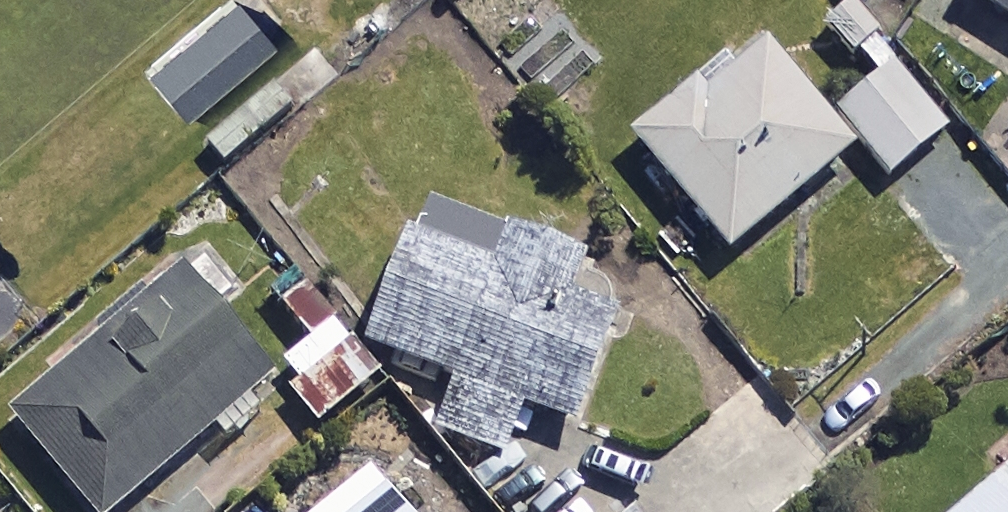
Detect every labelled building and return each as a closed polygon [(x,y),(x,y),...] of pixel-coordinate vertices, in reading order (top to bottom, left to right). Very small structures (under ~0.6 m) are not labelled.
[(1007,25),(1007,0),(970,0),(1007,25)] [(881,36),(849,3),(821,30),(853,63),(881,36)] [(268,51),(229,7),(147,78),(186,122),(268,51)] [(856,159),(767,57),(708,107),(699,97),(636,151),(733,264),(856,159)] [(952,135),(894,70),(838,120),(895,185),(952,135)] [(424,212),(374,356),(480,393),(461,448),(511,465),(530,410),(583,429),(620,324),(576,309),(590,270),(424,212)] [(186,281),(13,426),(86,511),(132,511),(277,390),(186,281)] [(353,350),(334,329),(289,372),(308,392),(353,350)] [(990,487),(997,494),(976,511),(1007,511),(1007,472),(990,487)] [(373,479),(332,511),(399,511),(373,479)]
